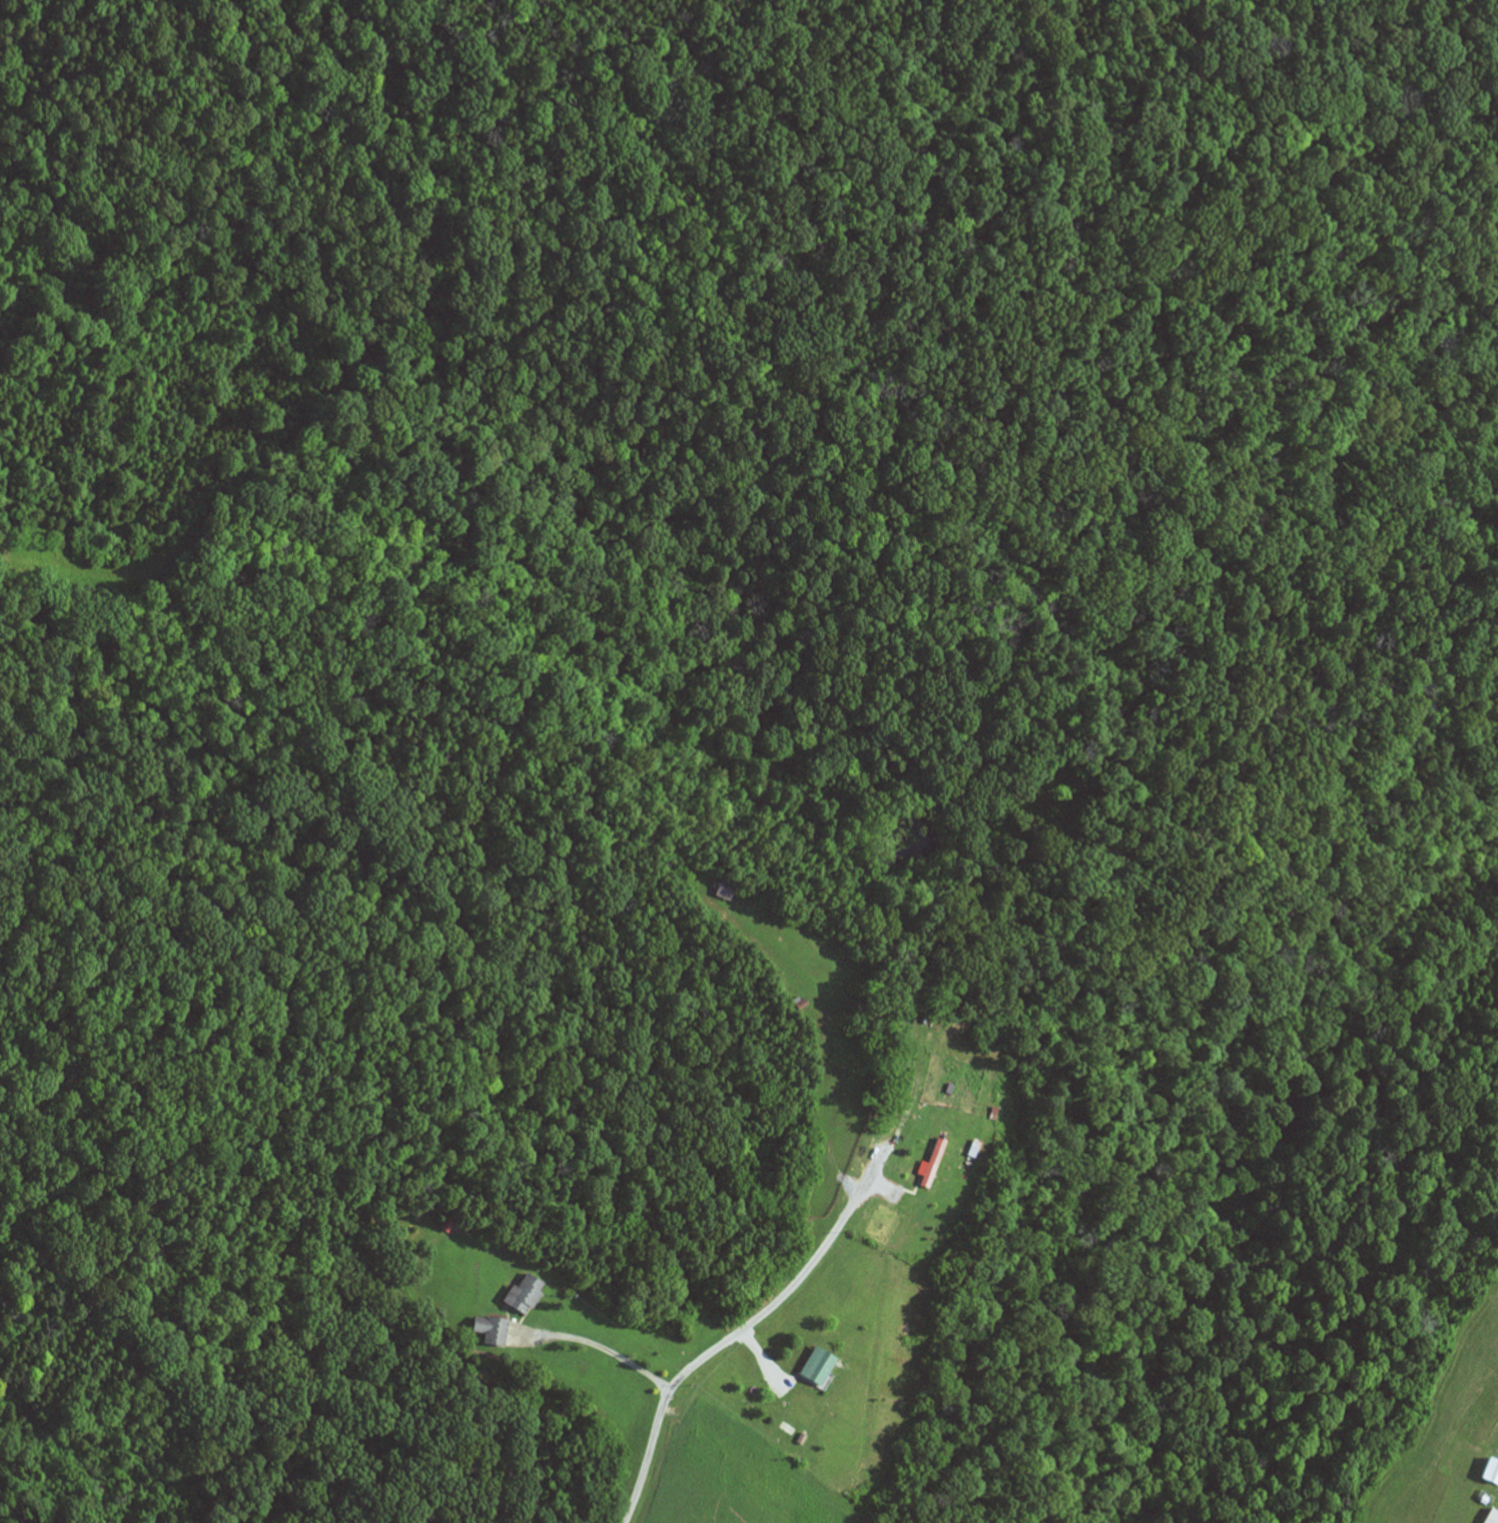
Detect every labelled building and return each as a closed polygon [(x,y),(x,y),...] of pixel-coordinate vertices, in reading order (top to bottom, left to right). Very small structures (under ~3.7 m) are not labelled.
[(948,1141),(939,1137),(920,1185),(929,1188),(948,1141)] [(502,1301),(525,1315),(545,1285),(525,1273),(517,1286),(513,1284),(502,1301)] [(473,1332),(485,1334),(484,1344),(505,1347),(510,1320),(476,1315),(473,1332)] [(823,1387),(838,1357),(814,1345),(800,1375),(823,1387)] [(1497,1483),(1497,1460),(1490,1457),(1482,1477),(1497,1483)] [(1493,1508),(1485,1522),(1497,1522),(1497,1510),(1493,1508)]
